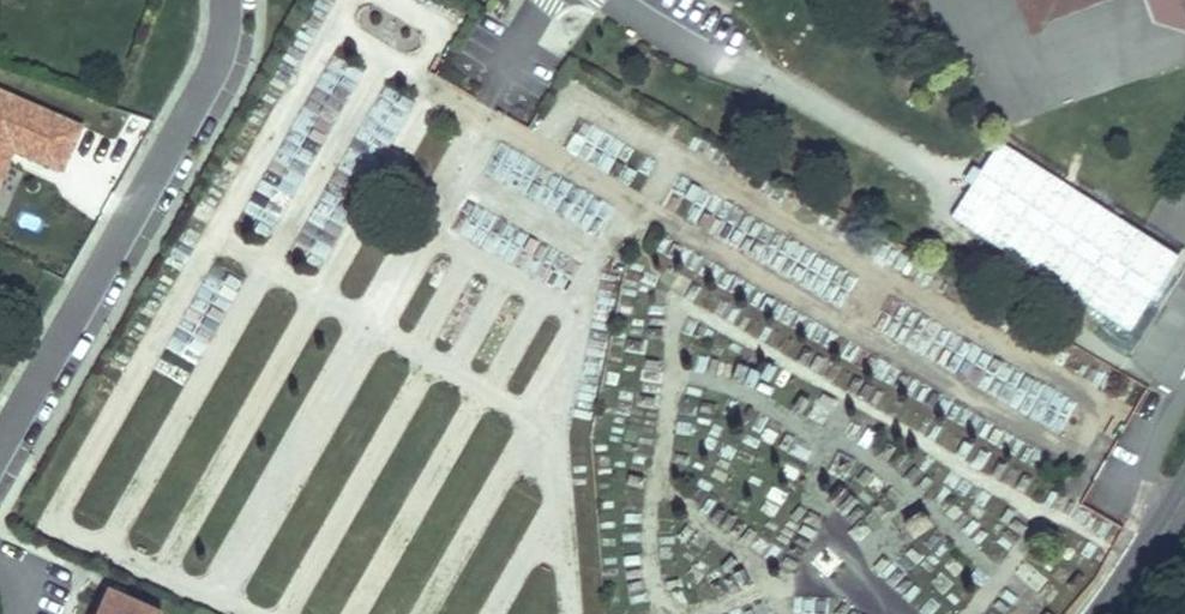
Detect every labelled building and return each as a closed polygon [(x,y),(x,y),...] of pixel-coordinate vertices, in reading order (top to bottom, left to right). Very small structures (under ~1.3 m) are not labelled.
[(1031,25),(1093,0),(1021,0),(1031,25)] [(1151,15),(1184,29),(1184,0),(1145,0),(1151,15)] [(0,88),(0,181),(13,152),(61,173),(82,123),(0,88)] [(109,588),(97,613),(161,613),(161,612),(109,588)] [(1024,596),(1012,613),(1051,613),(1024,596)]
